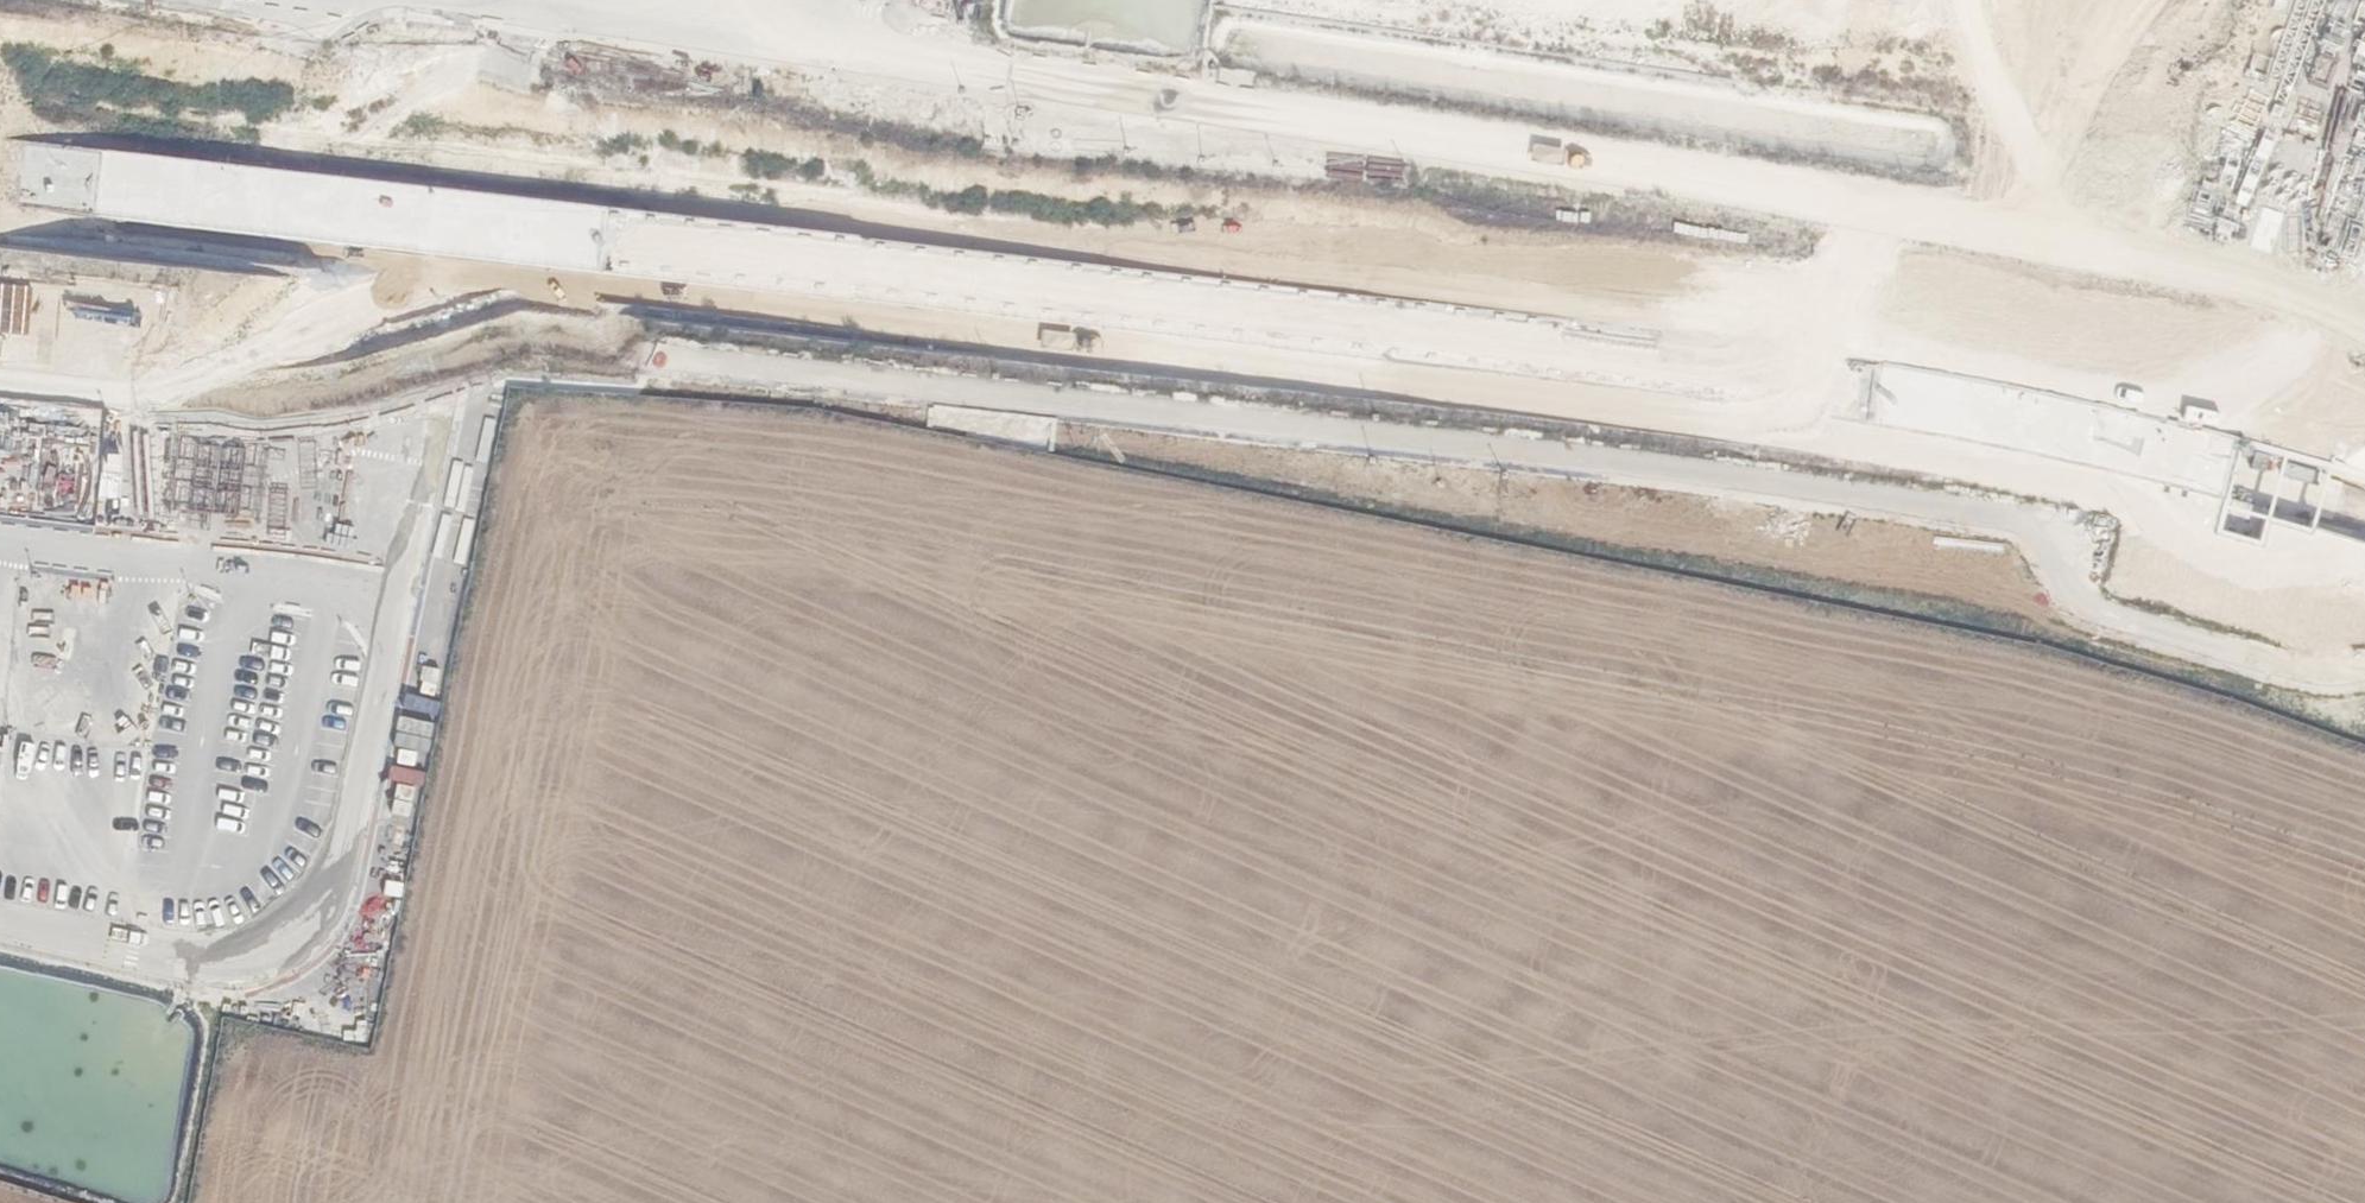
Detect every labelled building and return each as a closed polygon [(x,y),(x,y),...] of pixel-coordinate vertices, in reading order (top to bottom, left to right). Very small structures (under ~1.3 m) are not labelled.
[(944,11),(946,0),(915,0),(914,7),(944,11)]
